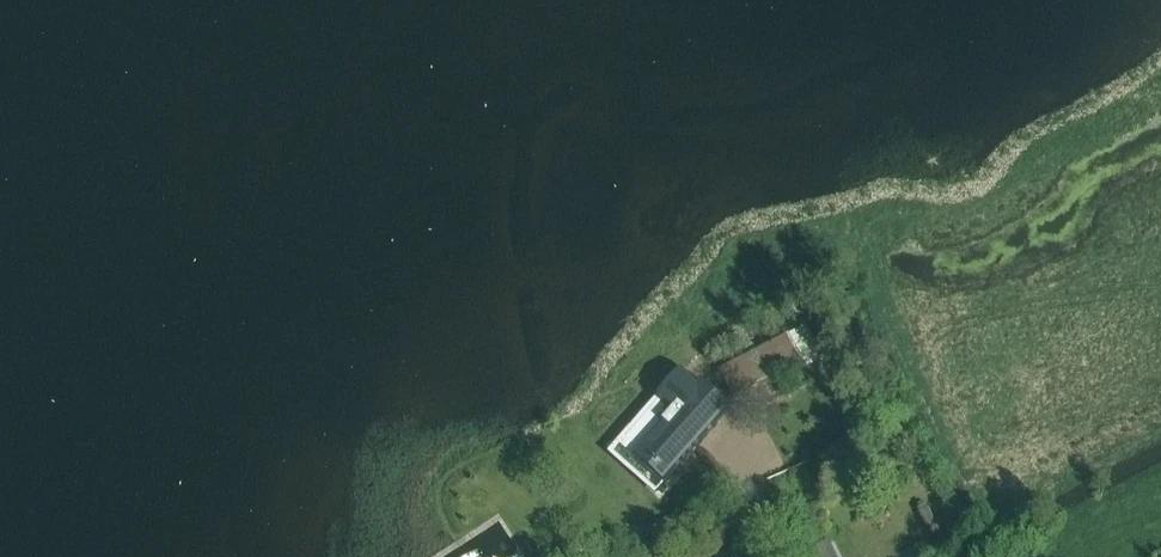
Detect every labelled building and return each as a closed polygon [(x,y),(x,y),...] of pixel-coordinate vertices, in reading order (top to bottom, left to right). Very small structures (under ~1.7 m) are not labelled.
[(762,346),(719,367),(732,393),(748,385),(741,372),(768,358),(762,346)] [(681,376),(613,454),(659,493),(721,422),(707,409),(712,403),(681,376)] [(825,542),(816,547),(821,556),(832,556),(825,542)] [(692,546),(684,556),(707,556),(692,546)]
